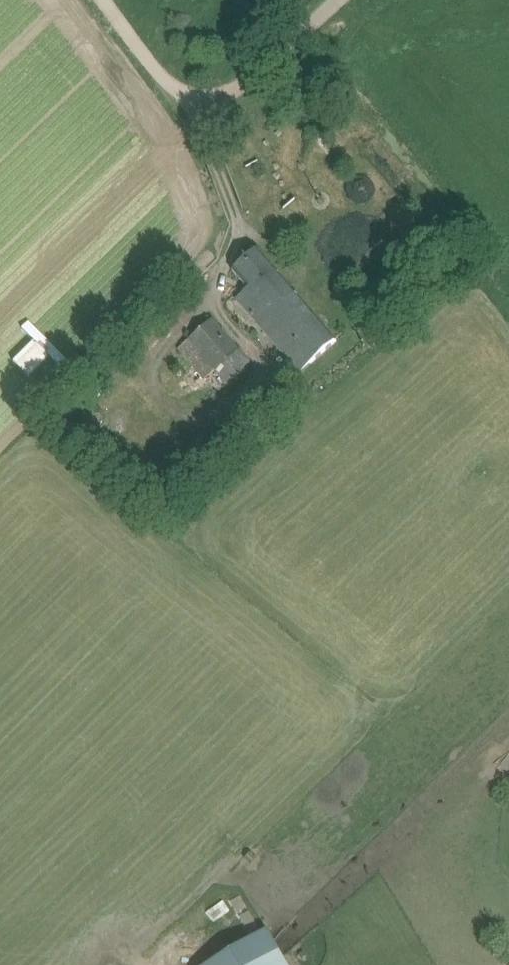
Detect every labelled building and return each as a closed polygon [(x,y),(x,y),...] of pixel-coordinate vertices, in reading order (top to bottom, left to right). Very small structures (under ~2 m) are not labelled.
[(236,299),(300,373),(337,341),(258,249),(233,271),(249,289),(236,299)] [(180,349),(206,379),(216,371),(227,384),(253,362),(239,346),(238,347),(214,319),(180,349)] [(275,954),(256,964),(282,964),(275,954)]
